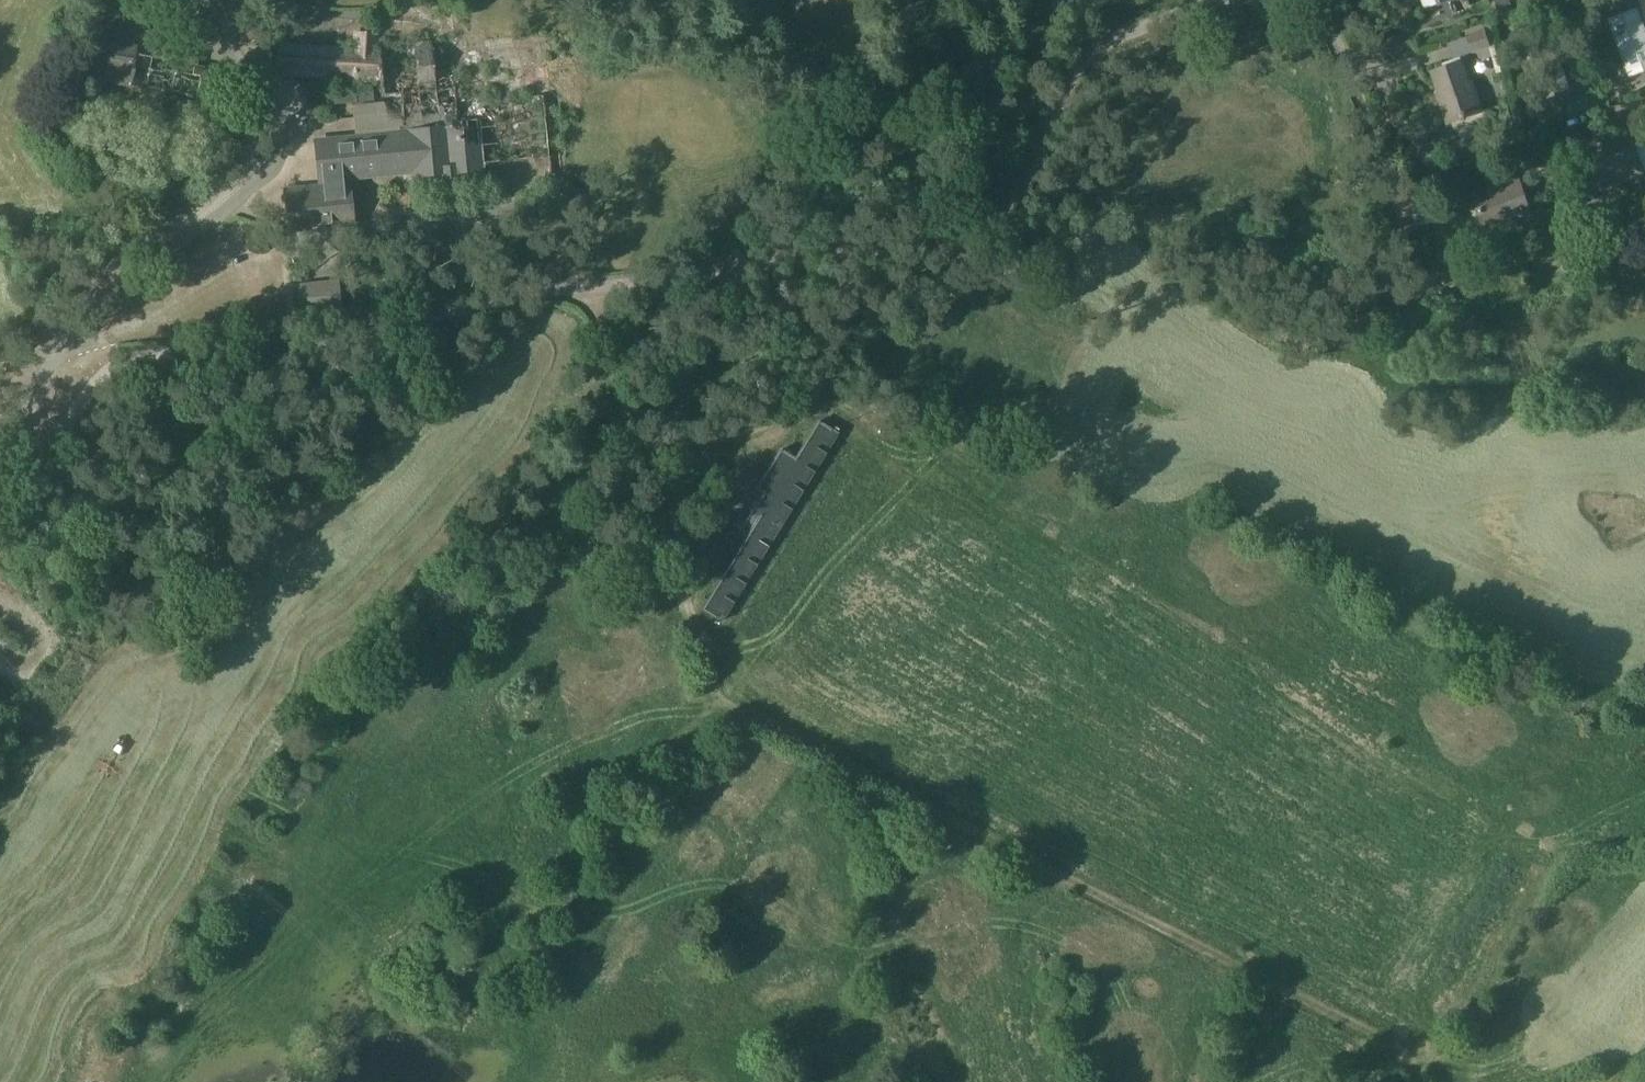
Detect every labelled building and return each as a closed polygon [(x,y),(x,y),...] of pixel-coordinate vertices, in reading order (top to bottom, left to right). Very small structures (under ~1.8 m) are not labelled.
[(1638,8),(1608,20),(1630,76),(1644,71),(1644,27),(1638,8)] [(487,100),(548,94),(550,94),(547,67),(523,69),(522,69),(489,72),(486,35),(467,37),(467,38),(378,46),(376,35),(356,33),(355,47),(281,44),(279,75),(381,81),(381,85),(358,87),(358,94),(333,96),(334,105),(353,104),(355,130),(422,124),(423,130),(441,128),(440,122),(468,119),(467,112),(488,110),(487,100)] [(1567,89),(1553,44),(1530,51),(1543,96),(1567,89)] [(1450,119),(1479,109),(1463,63),(1434,73),(1450,119)] [(355,130),(355,134),(338,136),(338,141),(318,143),(322,188),(289,191),(292,228),(311,226),(311,225),(332,223),(332,224),(351,222),(347,185),(330,187),(329,182),(420,173),(420,176),(441,174),(443,187),(468,184),(467,171),(555,163),(548,94),(487,100),(488,110),(467,112),(468,119),(440,122),(441,128),(423,130),(422,124),(355,130)] [(1597,191),(1644,175),(1644,172),(1634,139),(1585,156),(1597,191)] [(1487,185),(1489,190),(1472,195),(1484,229),(1533,212),(1519,174),(1487,185)] [(341,282),(298,286),(300,312),(343,308),(341,282)] [(837,433),(818,421),(795,459),(780,450),(756,489),(771,498),(702,609),(721,621),(837,433)]
